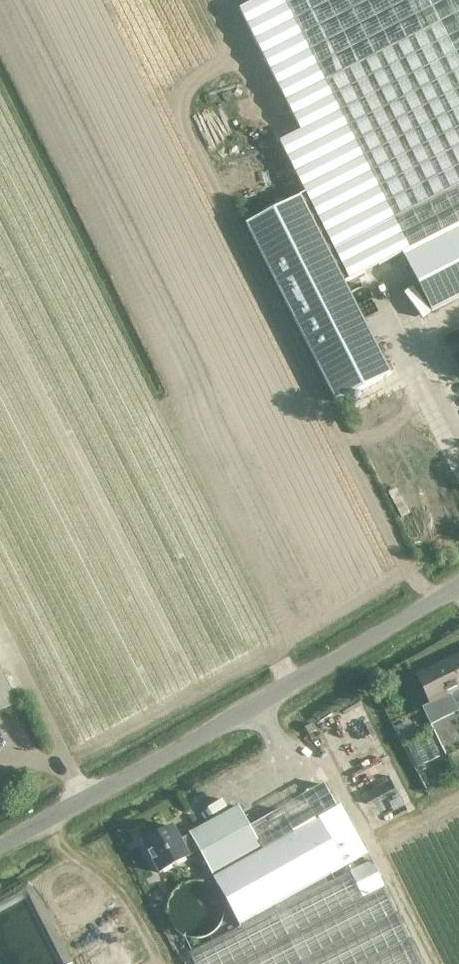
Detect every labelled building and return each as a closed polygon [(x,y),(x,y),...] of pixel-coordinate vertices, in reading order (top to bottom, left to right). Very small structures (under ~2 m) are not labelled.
[(255,15),(309,123),(278,139),(349,280),(379,265),(402,253),(458,225),(458,0),(286,0),(255,15)] [(246,224),(336,403),(390,375),(300,196),(246,224)] [(402,253),(432,311),(458,298),(458,225),(402,253)] [(417,676),(430,704),(422,708),(430,724),(458,711),(458,710),(458,655),(417,676)] [(0,668),(0,712),(18,703),(0,668)] [(309,733),(314,730),(311,725),(306,728),(309,733)] [(279,788),(282,798),(304,791),(300,781),(279,788)] [(190,835),(180,841),(188,856),(198,850),(239,924),(340,869),(344,866),(370,852),(354,824),(329,838),(318,819),(262,849),(239,806),(189,834),(190,835)] [(144,842),(142,842),(159,873),(160,872),(160,871),(187,857),(189,857),(188,856),(180,841),(172,826),(171,827),(171,828),(144,842)] [(188,953),(194,963),(423,963),(371,861),(343,875),(340,869),(239,924),(240,926),(188,953)] [(220,907),(220,906),(219,901),(218,896),(216,893),(212,888),(209,885),(203,882),(198,880),(194,880),(189,880),(184,882),(178,885),(175,888),(171,892),(169,896),(168,902),(167,906),(169,915),(171,919),(174,923),(178,927),(182,930),(188,932),(192,932),(195,932),(202,931),(206,929),(211,925),(215,922),(217,917),(219,912),(220,907)]
